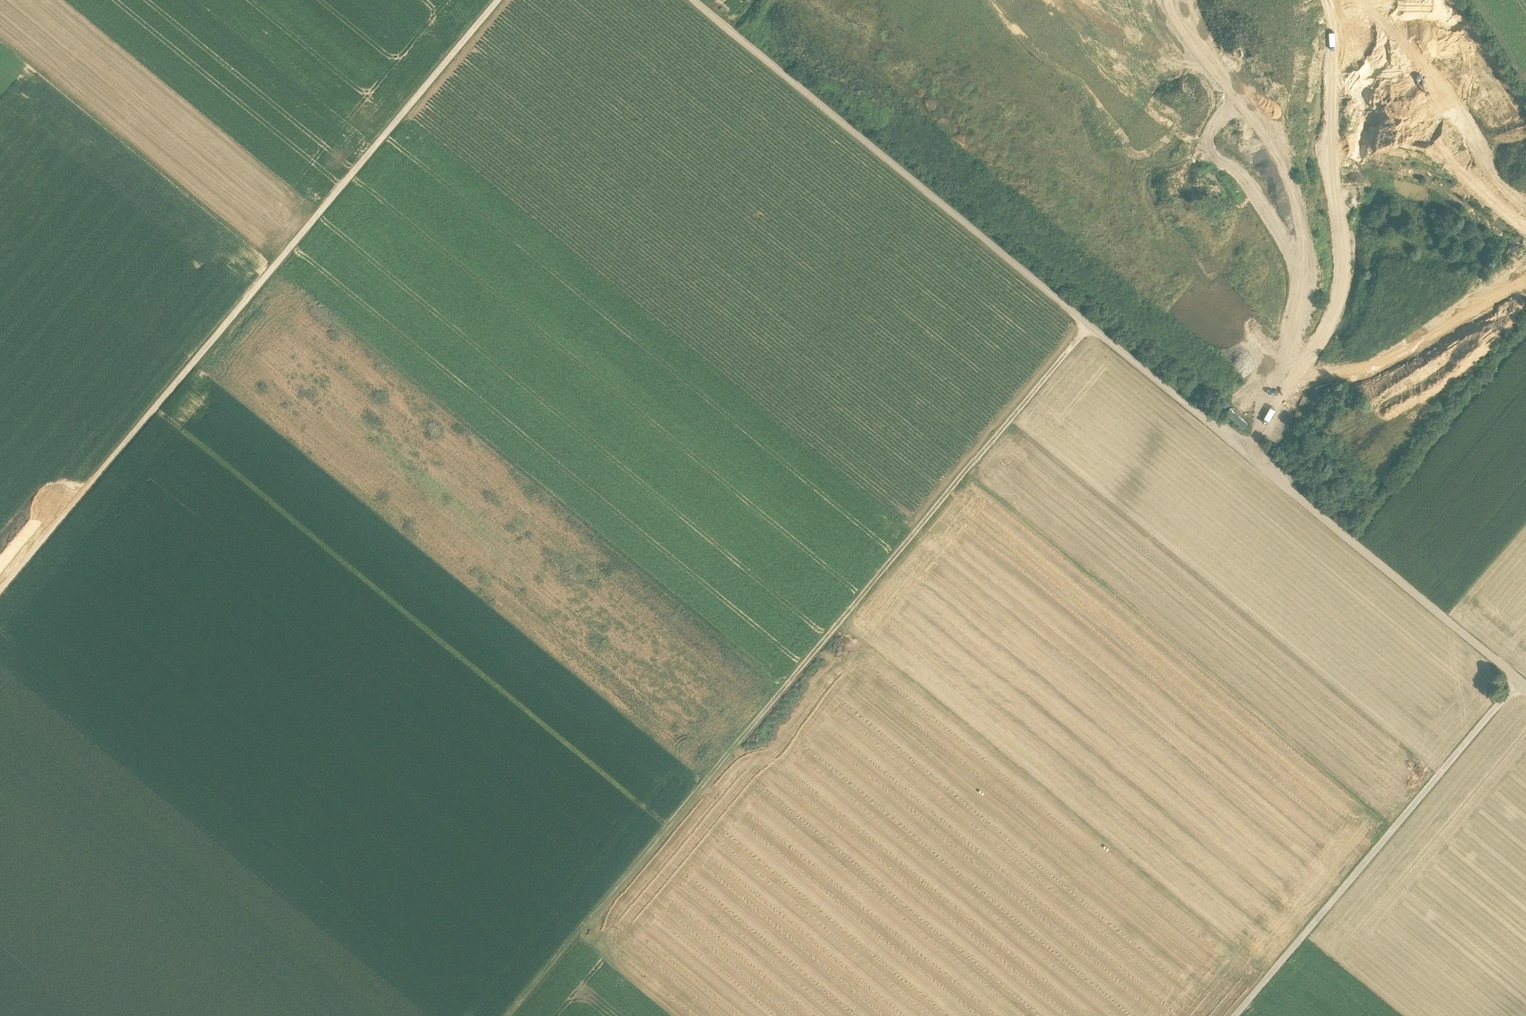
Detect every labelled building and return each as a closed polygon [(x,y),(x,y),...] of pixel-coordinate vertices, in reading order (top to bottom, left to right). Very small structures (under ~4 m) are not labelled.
[(1231,408),(1226,413),(1242,430),(1247,426),(1231,408)]
